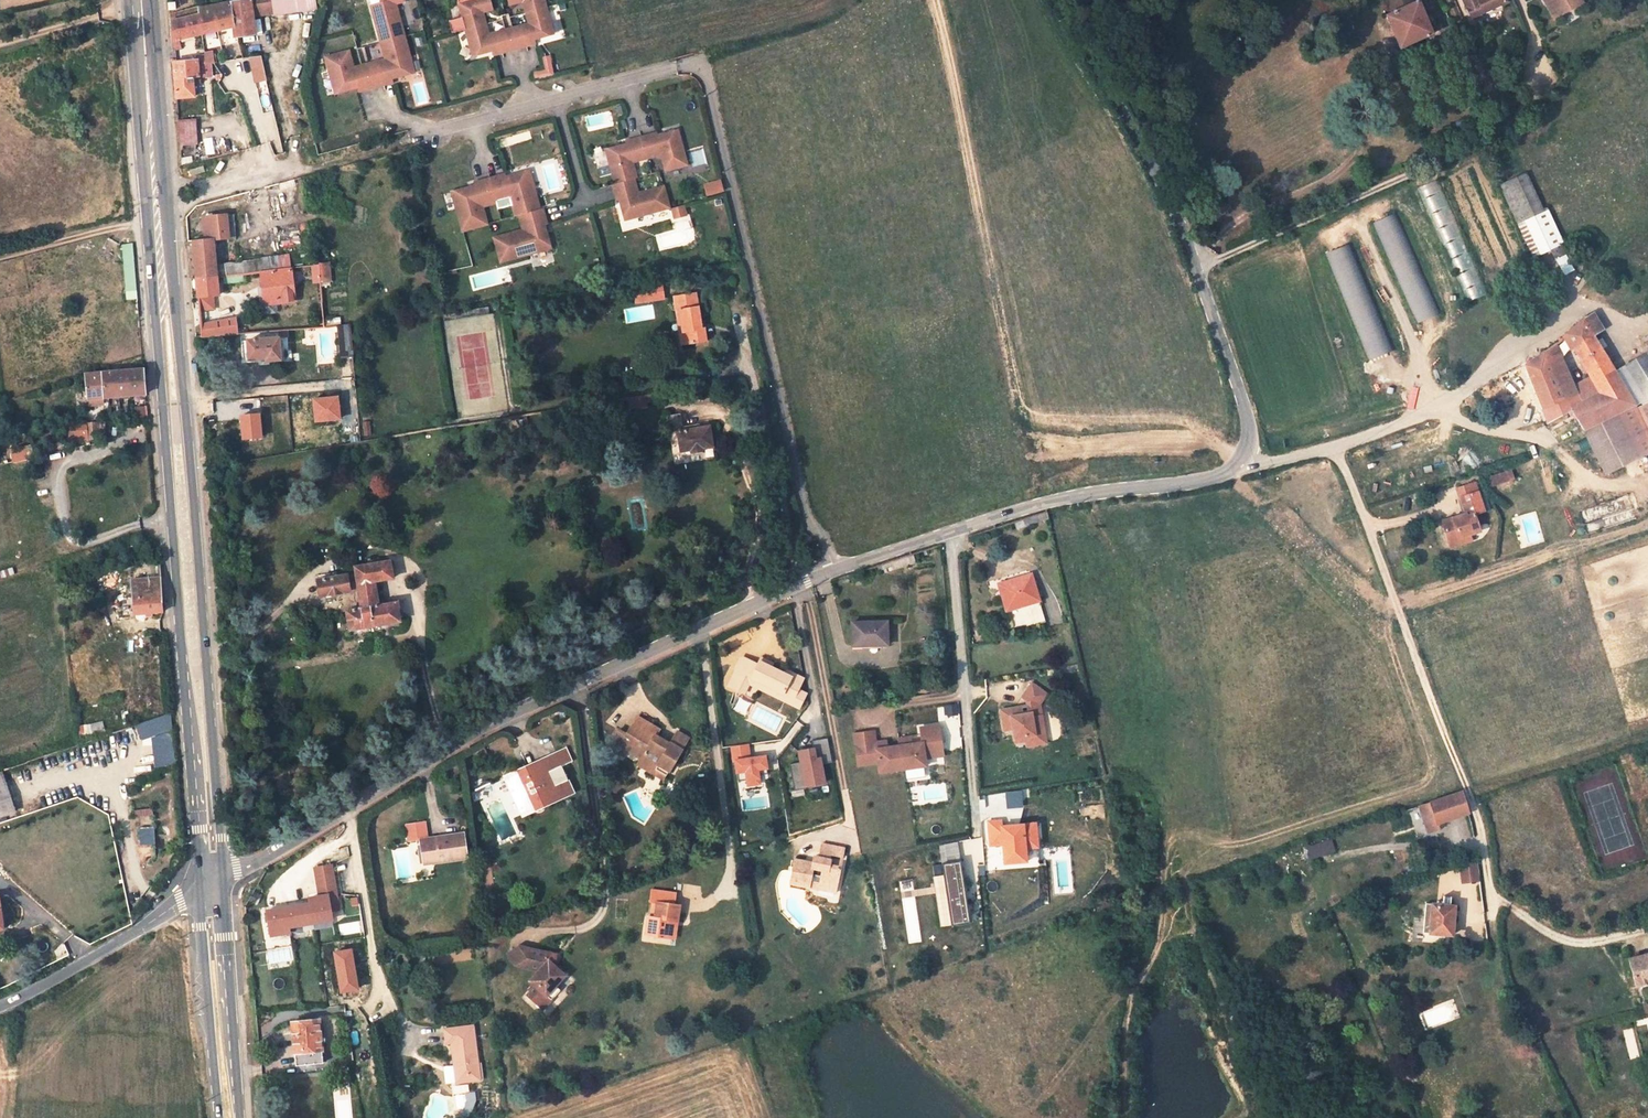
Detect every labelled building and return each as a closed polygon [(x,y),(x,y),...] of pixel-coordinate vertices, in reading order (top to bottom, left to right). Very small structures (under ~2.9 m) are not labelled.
[(256,34),(254,16),(274,14),(272,0),(235,0),(200,8),(199,4),(170,14),(173,41),(235,26),(236,37),(256,34)] [(274,14),(274,16),(317,9),(316,0),(272,0),(274,14)] [(405,35),(396,0),(387,0),(372,4),(387,62),(370,66),(375,86),(393,81),(392,77),(415,71),(405,35)] [(545,0),(523,0),(526,11),(486,22),(482,6),(492,3),(491,0),(459,0),(463,15),(449,18),(452,30),(466,27),(473,54),(493,49),(494,54),(536,42),(534,38),(554,32),(545,0)] [(1413,0),(1389,0),(1394,11),(1386,15),(1400,48),(1433,34),(1418,0),(1414,2),(1413,0)] [(1505,0),(1463,0),(1471,19),(1506,3),(1505,0)] [(1554,17),(1578,4),(1575,0),(1544,0),(1554,17)] [(202,35),(203,49),(220,48),(219,34),(202,35)] [(355,70),(349,49),(326,55),(336,92),(359,86),(359,90),(369,87),(364,68),(355,70)] [(177,98),(195,96),(193,77),(211,75),(211,58),(198,59),(198,60),(175,62),(177,98)] [(263,66),(253,69),(256,82),(267,80),(263,66)] [(375,86),(370,66),(364,68),(369,87),(375,86)] [(179,145),(197,144),(196,118),(178,119),(179,145)] [(669,207),(660,170),(652,173),(647,154),(656,152),(657,158),(663,157),(666,170),(687,164),(678,130),(657,135),(656,132),(626,140),(627,143),(628,147),(621,149),(620,145),(606,149),(615,183),(612,184),(616,199),(620,198),(624,197),(626,204),(622,205),(625,219),(669,207)] [(540,208),(529,169),(506,176),(505,173),(475,181),(476,184),(477,188),(470,190),(468,186),(452,191),(463,230),(521,214),(525,228),(507,233),(508,237),(496,241),(501,261),(551,247),(547,235),(544,223),(547,222),(543,208),(543,207),(540,208)] [(1542,211),(1525,172),(1499,184),(1517,222),(1542,211)] [(1441,179),(1422,186),(1462,302),(1482,296),(1441,179)] [(723,181),(708,185),(711,194),(725,190),(723,181)] [(684,206),(672,209),(674,218),(686,215),(684,206)] [(1546,209),(1542,211),(1517,222),(1534,257),(1562,244),(1546,209)] [(1395,213),(1373,223),(1416,324),(1438,314),(1395,213)] [(213,240),(236,237),(234,214),(204,217),(206,239),(194,241),(197,279),(231,274),(235,274),(233,263),(216,265),(215,259),(214,254),(213,240)] [(132,244),(122,244),(125,299),(136,298),(132,244)] [(1328,252),(1365,360),(1390,352),(1352,244),(1328,252)] [(278,269),(276,256),(260,258),(261,260),(262,271),(278,269)] [(1566,257),(1558,262),(1565,274),(1574,269),(1566,257)] [(261,260),(233,263),(235,274),(240,273),(262,271),(261,260)] [(313,282),(331,280),(329,263),(319,264),(312,265),(313,282)] [(288,284),(286,268),(278,269),(262,271),(265,303),(290,300),(295,300),(293,283),(288,284)] [(231,274),(232,283),(241,282),(240,273),(235,274),(231,274)] [(197,279),(198,298),(218,296),(217,284),(232,283),(231,274),(197,279)] [(662,288),(651,290),(653,301),(664,299),(662,288)] [(682,345),(706,341),(704,328),(701,328),(696,294),(675,296),(677,311),(679,310),(682,331),(680,331),(682,345)] [(1581,429),(1600,462),(1629,448),(1612,414),(1615,413),(1634,404),(1592,335),(1602,328),(1592,313),(1586,316),(1564,334),(1590,378),(1598,392),(1581,401),(1574,386),(1564,363),(1553,368),(1545,350),(1524,364),(1525,366),(1515,370),(1525,395),(1535,392),(1547,421),(1571,409),(1581,429)] [(237,318),(217,322),(219,336),(239,334),(237,318)] [(217,322),(200,324),(201,337),(219,336),(217,322)] [(338,325),(341,358),(353,357),(351,324),(338,325)] [(266,361),(281,360),(279,338),(288,338),(287,330),(270,331),(270,339),(248,340),(249,359),(266,358),(266,361)] [(1556,343),(1545,350),(1553,368),(1564,363),(1556,343)] [(1614,371),(1634,404),(1615,413),(1639,455),(1647,450),(1647,352),(1614,371)] [(95,405),(104,404),(104,397),(145,394),(143,370),(86,375),(88,400),(94,399),(95,405)] [(1525,395),(1515,370),(1501,376),(1510,401),(1525,395)] [(1590,378),(1574,386),(1581,401),(1598,392),(1590,378)] [(670,399),(697,394),(696,387),(669,392),(670,399)] [(636,395),(638,404),(645,403),(644,399),(643,394),(636,395)] [(629,406),(638,404),(636,395),(627,397),(629,406)] [(1605,473),(1639,455),(1615,413),(1612,414),(1629,448),(1600,462),(1605,473)] [(699,427),(682,430),(681,424),(679,414),(666,416),(668,433),(676,432),(679,452),(688,451),(689,454),(703,452),(702,448),(713,447),(710,426),(699,427)] [(682,430),(699,427),(698,421),(681,424),(682,430)] [(84,423),(85,436),(97,435),(96,422),(84,423)] [(1490,478),(1493,486),(1515,479),(1512,472),(1490,478)] [(1458,490),(1461,499),(1478,492),(1475,484),(1458,490)] [(1466,516),(1444,523),(1451,546),(1463,542),(1462,539),(1472,536),(1482,532),(1477,515),(1486,512),(1478,492),(1461,499),(1466,516)] [(1464,546),(1474,543),(1473,539),(1472,536),(1462,539),(1463,542),(1451,546),(1452,550),(1464,546)] [(821,554),(819,549),(807,553),(809,559),(821,554)] [(350,630),(401,622),(397,603),(379,606),(374,581),(393,578),(391,561),(356,567),(357,575),(319,581),(322,596),(359,590),(363,609),(347,611),(350,630)] [(130,581),(133,615),(163,612),(159,563),(133,566),(134,580),(130,581)] [(1039,599),(1032,574),(999,584),(1007,610),(1039,599)] [(1013,629),(1045,619),(1040,603),(1008,614),(1013,629)] [(888,645),(888,621),(852,622),(853,645),(888,645)] [(757,660),(740,652),(731,670),(738,674),(740,671),(748,675),(750,673),(781,688),(780,691),(798,700),(804,689),(797,686),(798,683),(792,680),(796,673),(791,670),(789,673),(782,669),(770,664),(772,660),(760,653),(757,660)] [(748,675),(740,671),(738,674),(731,670),(726,680),(741,688),(746,679),(748,675)] [(781,688),(750,673),(748,675),(746,679),(796,704),(798,700),(780,691),(781,688)] [(802,676),(796,673),(792,680),(798,683),(802,676)] [(1027,705),(1000,709),(1004,729),(1012,728),(1014,741),(1025,739),(1026,745),(1045,742),(1038,702),(1045,693),(1031,682),(1021,696),(1026,699),(1027,705)] [(137,724),(142,741),(171,731),(173,730),(171,712),(137,724)] [(657,731),(635,717),(625,734),(618,730),(609,744),(622,753),(624,749),(639,759),(637,761),(654,771),(657,767),(666,772),(680,752),(687,741),(675,733),(667,744),(664,749),(651,740),(657,731)] [(874,731),(854,734),(858,766),(878,763),(879,772),(926,766),(925,758),(943,755),(939,725),(920,728),(922,743),(911,744),(910,737),(899,739),(900,746),(887,748),(886,741),(876,742),(874,731)] [(171,731),(152,738),(156,770),(174,766),(171,731)] [(801,762),(790,764),(794,790),(807,788),(806,785),(825,782),(822,764),(832,762),(828,737),(812,740),(814,748),(799,751),(801,762)] [(748,744),(732,746),(734,760),(735,760),(738,781),(747,779),(748,785),(760,784),(759,774),(768,773),(766,756),(756,757),(756,760),(752,760),(752,758),(750,758),(748,744)] [(506,774),(523,812),(535,808),(536,809),(537,809),(537,810),(538,810),(539,810),(540,810),(541,810),(542,810),(542,809),(543,809),(544,808),(544,807),(544,806),(545,806),(545,805),(545,804),(544,804),(544,803),(559,796),(542,758),(506,774)] [(660,782),(666,772),(657,767),(654,771),(637,761),(634,766),(660,782)] [(0,772),(0,816),(16,810),(3,771),(0,772)] [(1438,824),(1468,813),(1462,793),(1431,803),(1419,807),(1427,833),(1439,829),(1438,824)] [(1026,850),(1038,850),(1037,822),(1002,824),(1001,819),(986,820),(988,848),(1001,847),(1002,866),(1027,865),(1026,850)] [(427,838),(425,822),(406,825),(408,840),(427,838)] [(154,828),(139,828),(139,846),(154,846),(154,828)] [(467,859),(463,833),(440,837),(441,842),(422,844),(423,859),(432,858),(433,863),(467,859)] [(1305,846),(1310,861),(1336,851),(1330,836),(1305,846)] [(842,858),(844,848),(821,844),(819,858),(818,865),(794,861),(790,890),(809,893),(809,891),(820,892),(821,885),(837,888),(840,868),(830,866),(832,857),(842,858)] [(1460,872),(1477,866),(1476,858),(1457,865),(1460,872)] [(944,875),(938,876),(944,926),(967,923),(960,862),(943,864),(944,875)] [(309,903),(266,910),(270,934),(288,931),(288,926),(331,919),(328,895),(336,894),(331,865),(315,867),(319,896),(308,897),(309,903)] [(1479,876),(1477,866),(1460,872),(1463,881),(1479,876)] [(821,885),(820,892),(836,895),(837,888),(821,885)] [(678,923),(681,907),(674,906),(676,896),(652,893),(651,903),(657,904),(655,920),(649,919),(646,937),(669,940),(672,923),(678,923)] [(1451,935),(1454,906),(1454,905),(1449,905),(1450,896),(1443,895),(1442,904),(1425,903),(1422,932),(1430,933),(1451,935)] [(676,941),(678,923),(672,923),(669,940),(676,941)] [(509,954),(515,966),(520,947),(509,954)] [(554,988),(564,977),(555,969),(554,971),(551,969),(554,967),(556,956),(520,947),(515,966),(538,971),(529,981),(533,985),(535,987),(530,993),(526,997),(541,1010),(549,1001),(546,998),(547,996),(554,988)] [(1629,959),(1636,986),(1647,983),(1647,955),(1629,959)] [(354,968),(335,970),(337,989),(355,986),(355,985),(361,984),(360,968),(354,969),(354,968)] [(530,993),(535,987),(533,985),(527,991),(530,993)] [(549,1001),(558,992),(554,988),(547,996),(546,998),(549,1001)] [(1406,996),(1401,990),(1393,996),(1398,1003),(1406,996)] [(1401,1008),(1410,1001),(1406,996),(1398,1003),(1401,1008)] [(323,1062),(319,1020),(292,1022),(296,1065),(323,1062)] [(445,1047),(452,1046),(457,1085),(481,1082),(476,1041),(472,1042),(471,1029),(444,1032),(445,1047)] [(472,1117),(476,1103),(469,1104),(466,1110),(469,1112),(468,1115),(472,1117)]
